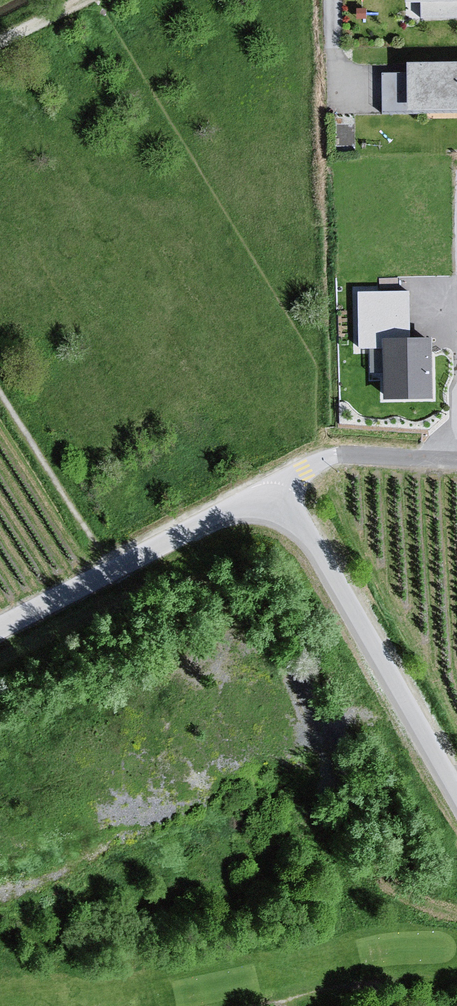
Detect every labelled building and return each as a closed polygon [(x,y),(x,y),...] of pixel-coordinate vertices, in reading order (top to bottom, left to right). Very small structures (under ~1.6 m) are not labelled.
[(394,16),(400,16),(400,31),(453,32),(453,17),(456,17),(456,0),(394,0),(394,16)] [(397,61),(397,117),(456,116),(456,63),(397,61)] [(431,332),(381,332),(382,394),(432,393),(431,332)]
